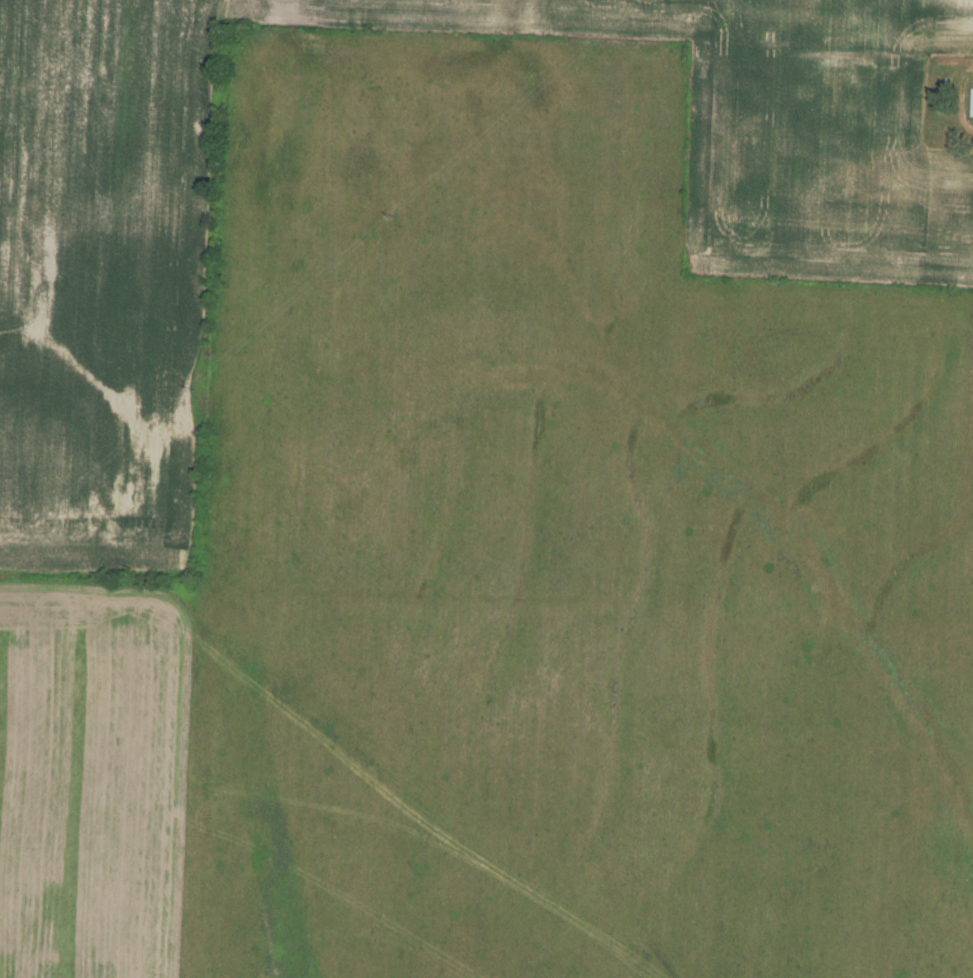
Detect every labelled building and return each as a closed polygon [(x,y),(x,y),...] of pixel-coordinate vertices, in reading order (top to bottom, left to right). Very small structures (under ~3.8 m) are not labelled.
[(840,134),(820,134),(820,143),(840,143),(840,134)]
